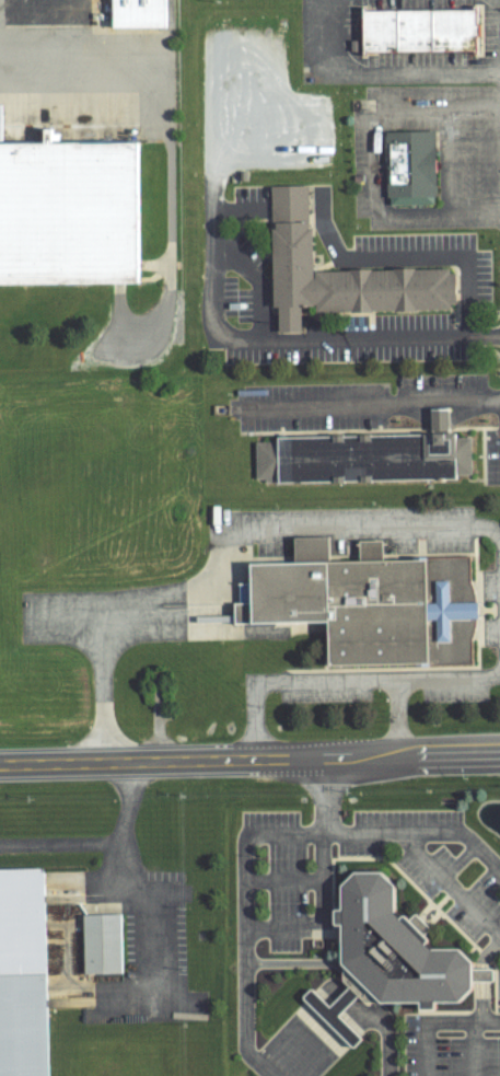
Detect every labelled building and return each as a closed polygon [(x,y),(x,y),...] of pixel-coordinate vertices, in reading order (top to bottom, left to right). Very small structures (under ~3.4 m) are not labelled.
[(115,27),(166,27),(166,0),(114,0),(115,27)] [(368,10),(368,50),(480,50),(480,9),(368,10)] [(384,128),(385,205),(439,205),(439,127),(384,128)] [(146,284),(143,143),(58,143),(58,128),(51,128),(53,143),(0,144),(0,285),(146,284)] [(272,186),(277,306),(319,305),(319,311),(456,309),(455,268),(317,270),(316,228),(312,228),(310,185),(272,186)] [(261,479),(252,479),(251,439),(270,438),(270,433),(429,429),(428,409),(451,408),(451,431),(455,436),(469,436),(470,475),(456,475),(456,479),(261,483),(261,479)] [(252,563),(253,601),(233,602),(233,622),(329,620),(330,663),(470,661),(467,556),(252,563)] [(45,868),(0,869),(0,1075),(50,1075),(45,868)] [(351,871),(339,884),(339,909),(332,909),(332,924),(339,924),(339,962),(338,965),(338,979),(346,988),(353,996),(361,1000),(376,999),(379,1002),(414,1002),(415,1008),(429,1008),(429,1002),(455,1002),(468,988),(469,982),(491,981),(491,968),(469,968),(468,961),(455,948),(428,948),(422,942),(427,939),(402,914),(397,918),(391,913),(391,882),(377,871),(351,871)] [(85,914),(86,973),(124,972),(123,913),(85,914)] [(420,935),(427,929),(413,913),(406,920),(420,935)] [(349,1046),(358,1039),(334,1016),(353,996),(346,988),(326,1008),(307,990),(300,997),(349,1046)]
